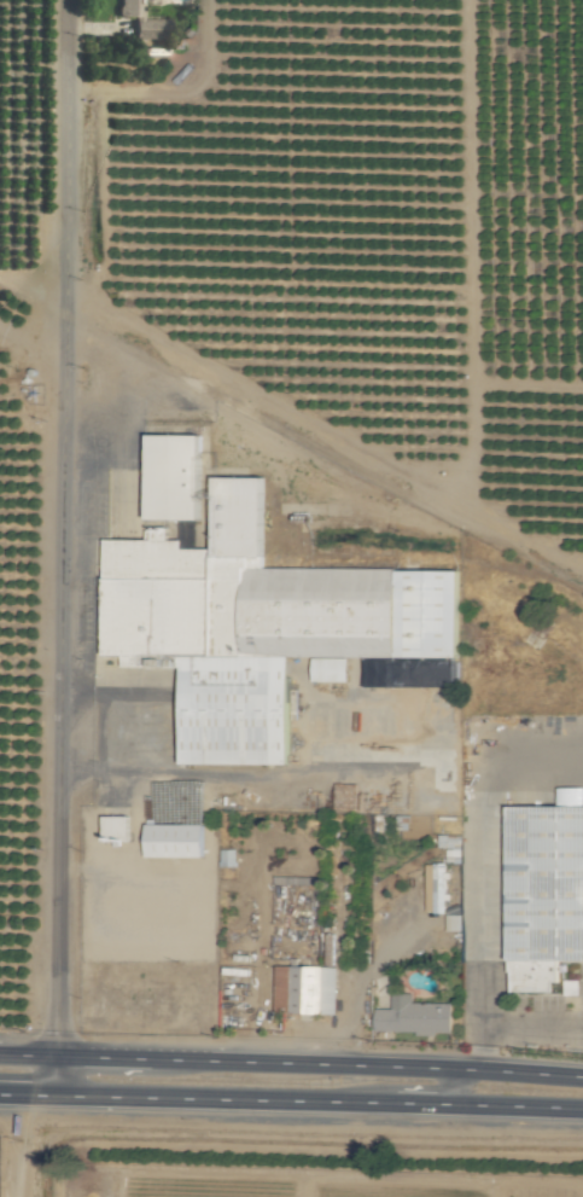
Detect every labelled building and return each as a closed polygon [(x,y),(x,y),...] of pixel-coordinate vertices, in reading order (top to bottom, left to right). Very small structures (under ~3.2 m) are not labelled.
[(117,18),(134,18),(134,40),(168,40),(168,20),(141,20),(141,0),(117,0),(117,18)] [(202,432),(148,433),(148,517),(203,517),(202,432)] [(460,569),(265,566),(266,476),(215,475),(218,525),(211,547),(183,547),(183,539),(169,538),(169,526),(152,526),(152,538),(105,538),(103,654),(125,654),(123,659),(121,666),(183,667),(181,763),(291,764),(292,656),(313,656),(313,681),(349,681),(350,657),(398,657),(397,686),(459,686),(460,569)] [(508,992),(557,992),(556,960),(582,960),(582,786),(557,786),(557,805),(507,805),(508,992)] [(131,815),(104,814),(104,842),(130,843),(131,815)] [(205,824),(147,824),(147,857),(204,857),(205,824)] [(220,849),(220,867),(237,866),(236,849),(220,849)] [(427,912),(446,912),(446,901),(449,901),(448,863),(426,863),(427,912)] [(339,966),(291,965),(289,1012),(337,1014),(339,966)] [(412,1002),(413,993),(392,992),(392,1008),(375,1008),(375,1032),(452,1033),(453,1003),(412,1002)]
